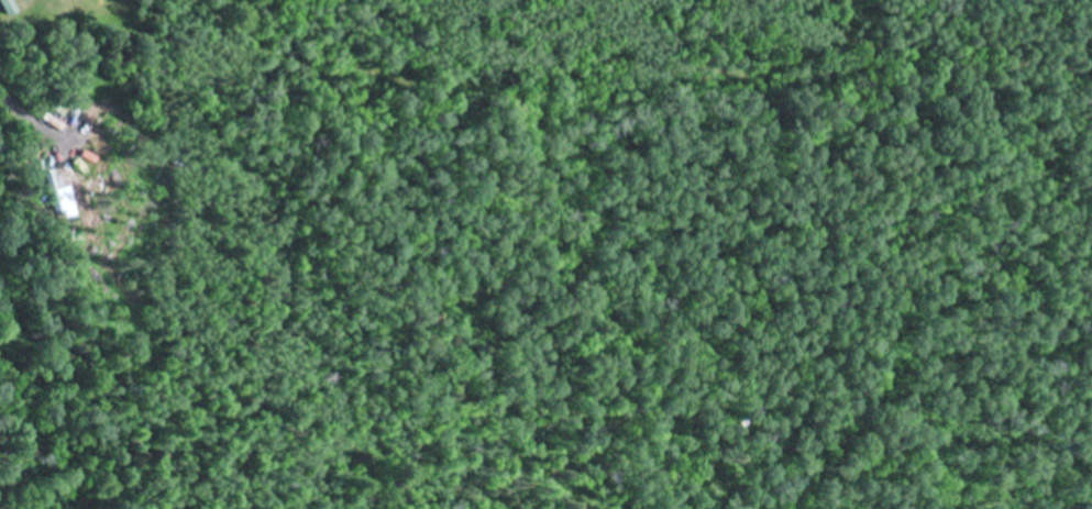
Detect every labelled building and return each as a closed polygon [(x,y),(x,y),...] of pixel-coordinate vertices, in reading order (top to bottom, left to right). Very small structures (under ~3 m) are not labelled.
[(5,14),(0,4),(0,0),(10,0),(15,10),(5,14)] [(41,171),(51,169),(53,177),(58,176),(60,185),(55,187),(60,209),(51,211),(41,171)]
